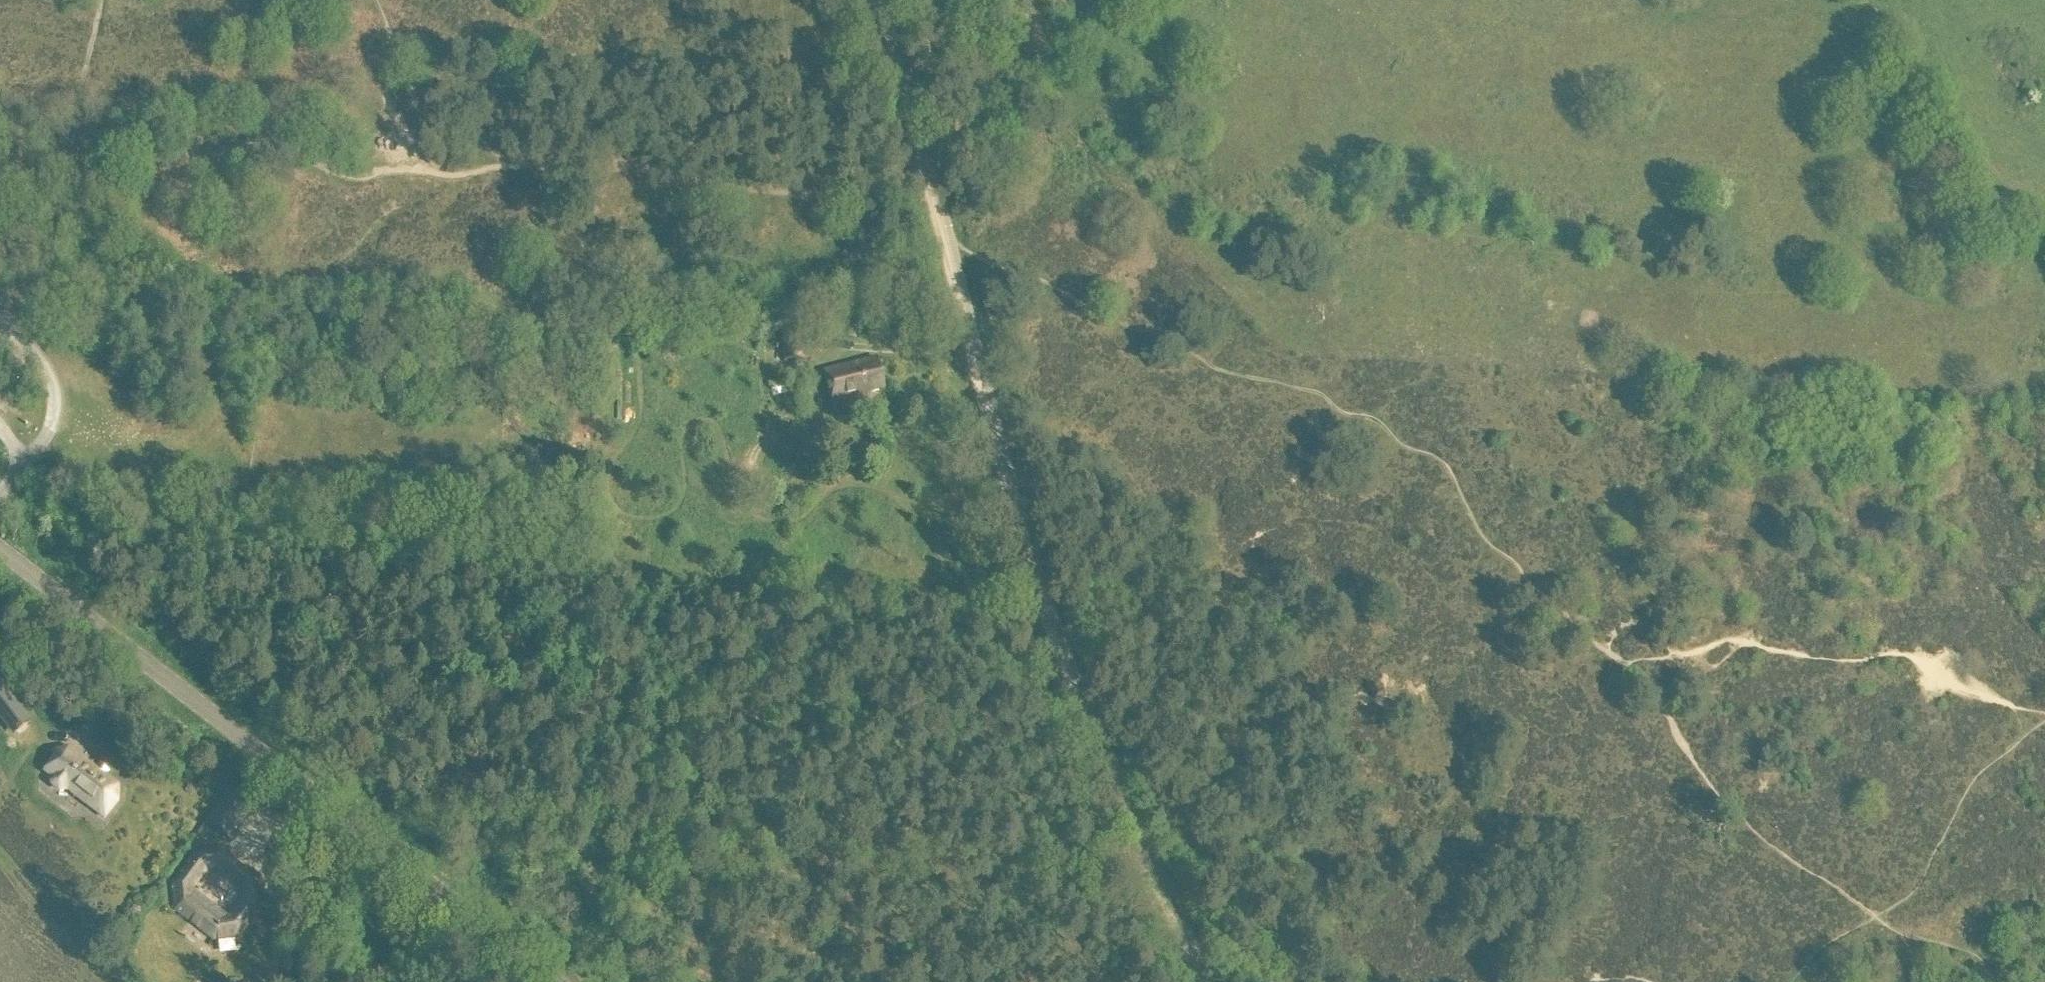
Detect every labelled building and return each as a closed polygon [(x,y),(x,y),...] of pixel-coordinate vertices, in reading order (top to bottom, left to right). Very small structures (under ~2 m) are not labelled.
[(884,391),(877,361),(823,374),(833,413),(858,407),(857,402),(867,400),(866,395),(884,391)] [(816,465),(802,467),(804,482),(818,480),(816,465)] [(13,739),(32,724),(0,682),(0,722),(13,739)] [(68,749),(62,750),(59,748),(41,770),(48,777),(48,787),(55,793),(66,791),(101,817),(113,802),(114,783),(68,749)] [(207,821),(227,835),(247,806),(227,793),(207,821)] [(199,850),(172,884),(175,909),(211,938),(238,934),(262,904),(258,877),(221,847),(199,850)]
